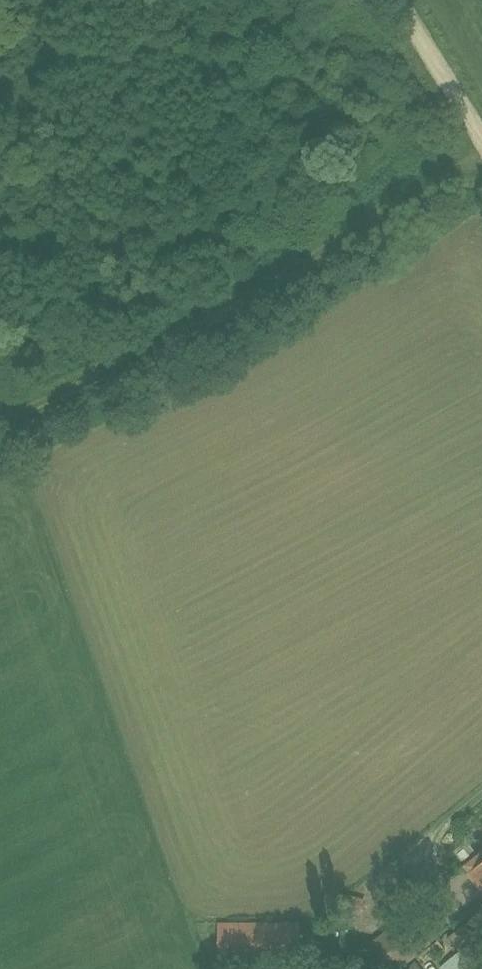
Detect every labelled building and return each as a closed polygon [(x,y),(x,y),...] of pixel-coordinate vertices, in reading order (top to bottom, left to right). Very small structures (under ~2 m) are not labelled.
[(470,874),(481,888),(481,864),(470,874)] [(431,944),(406,914),(365,948),(362,951),(369,968),(401,968),(431,944)] [(300,921),(216,921),(218,954),(301,953),(300,921)] [(476,938),(465,923),(447,937),(459,952),(441,966),(444,968),(481,968),(481,941),(478,937),(476,938)]
